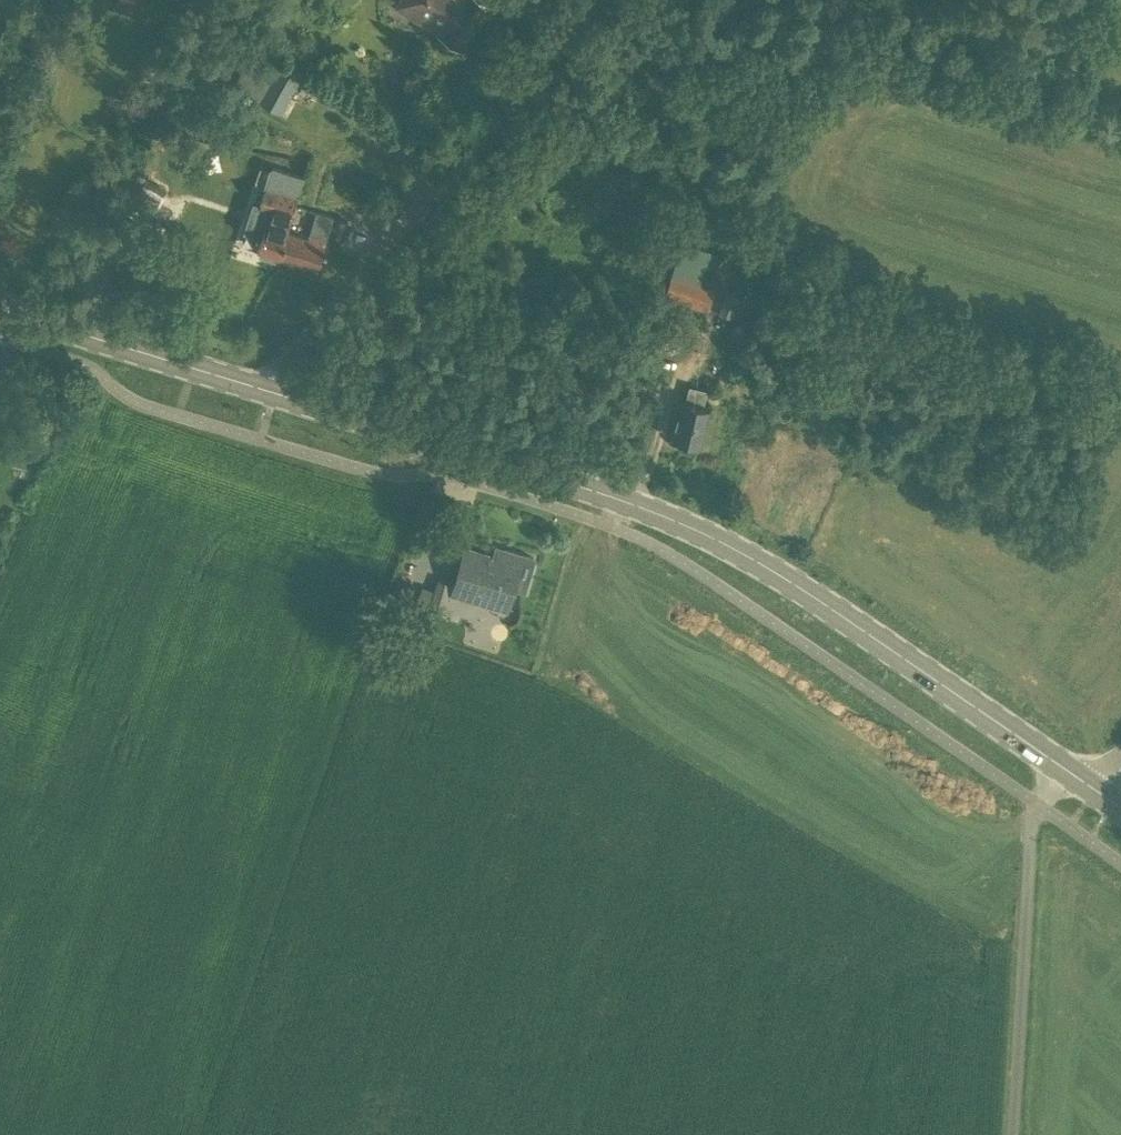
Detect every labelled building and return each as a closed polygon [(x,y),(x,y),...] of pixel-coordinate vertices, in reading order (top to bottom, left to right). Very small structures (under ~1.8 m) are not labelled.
[(145,0),(118,0),(116,5),(140,13),(145,0)] [(401,5),(461,45),(486,7),(475,0),(405,0),(401,5)] [(276,68),(253,55),(235,87),(258,100),(281,114),(301,79),(277,65),(276,68)] [(263,207),(256,232),(264,234),(262,239),(258,252),(260,253),(259,256),(275,261),(277,258),(317,270),(333,216),(316,211),(308,237),(288,231),(298,197),(297,197),(304,177),(272,166),(271,169),(269,168),(263,189),(265,190),(260,205),(262,205),(262,207),(263,207)] [(150,217),(163,195),(143,183),(130,205),(150,217)] [(705,312),(713,290),(671,276),(664,298),(705,312)] [(743,320),(749,299),(723,292),(717,315),(731,319),(732,317),(743,320)] [(696,447),(698,441),(702,442),(710,408),(702,406),(706,390),(689,386),(685,403),(683,402),(674,441),(696,447)] [(536,556),(504,547),(501,557),(464,545),(449,595),(506,612),(513,588),(525,592),(536,556)] [(443,611),(451,583),(436,579),(428,607),(443,611)]
